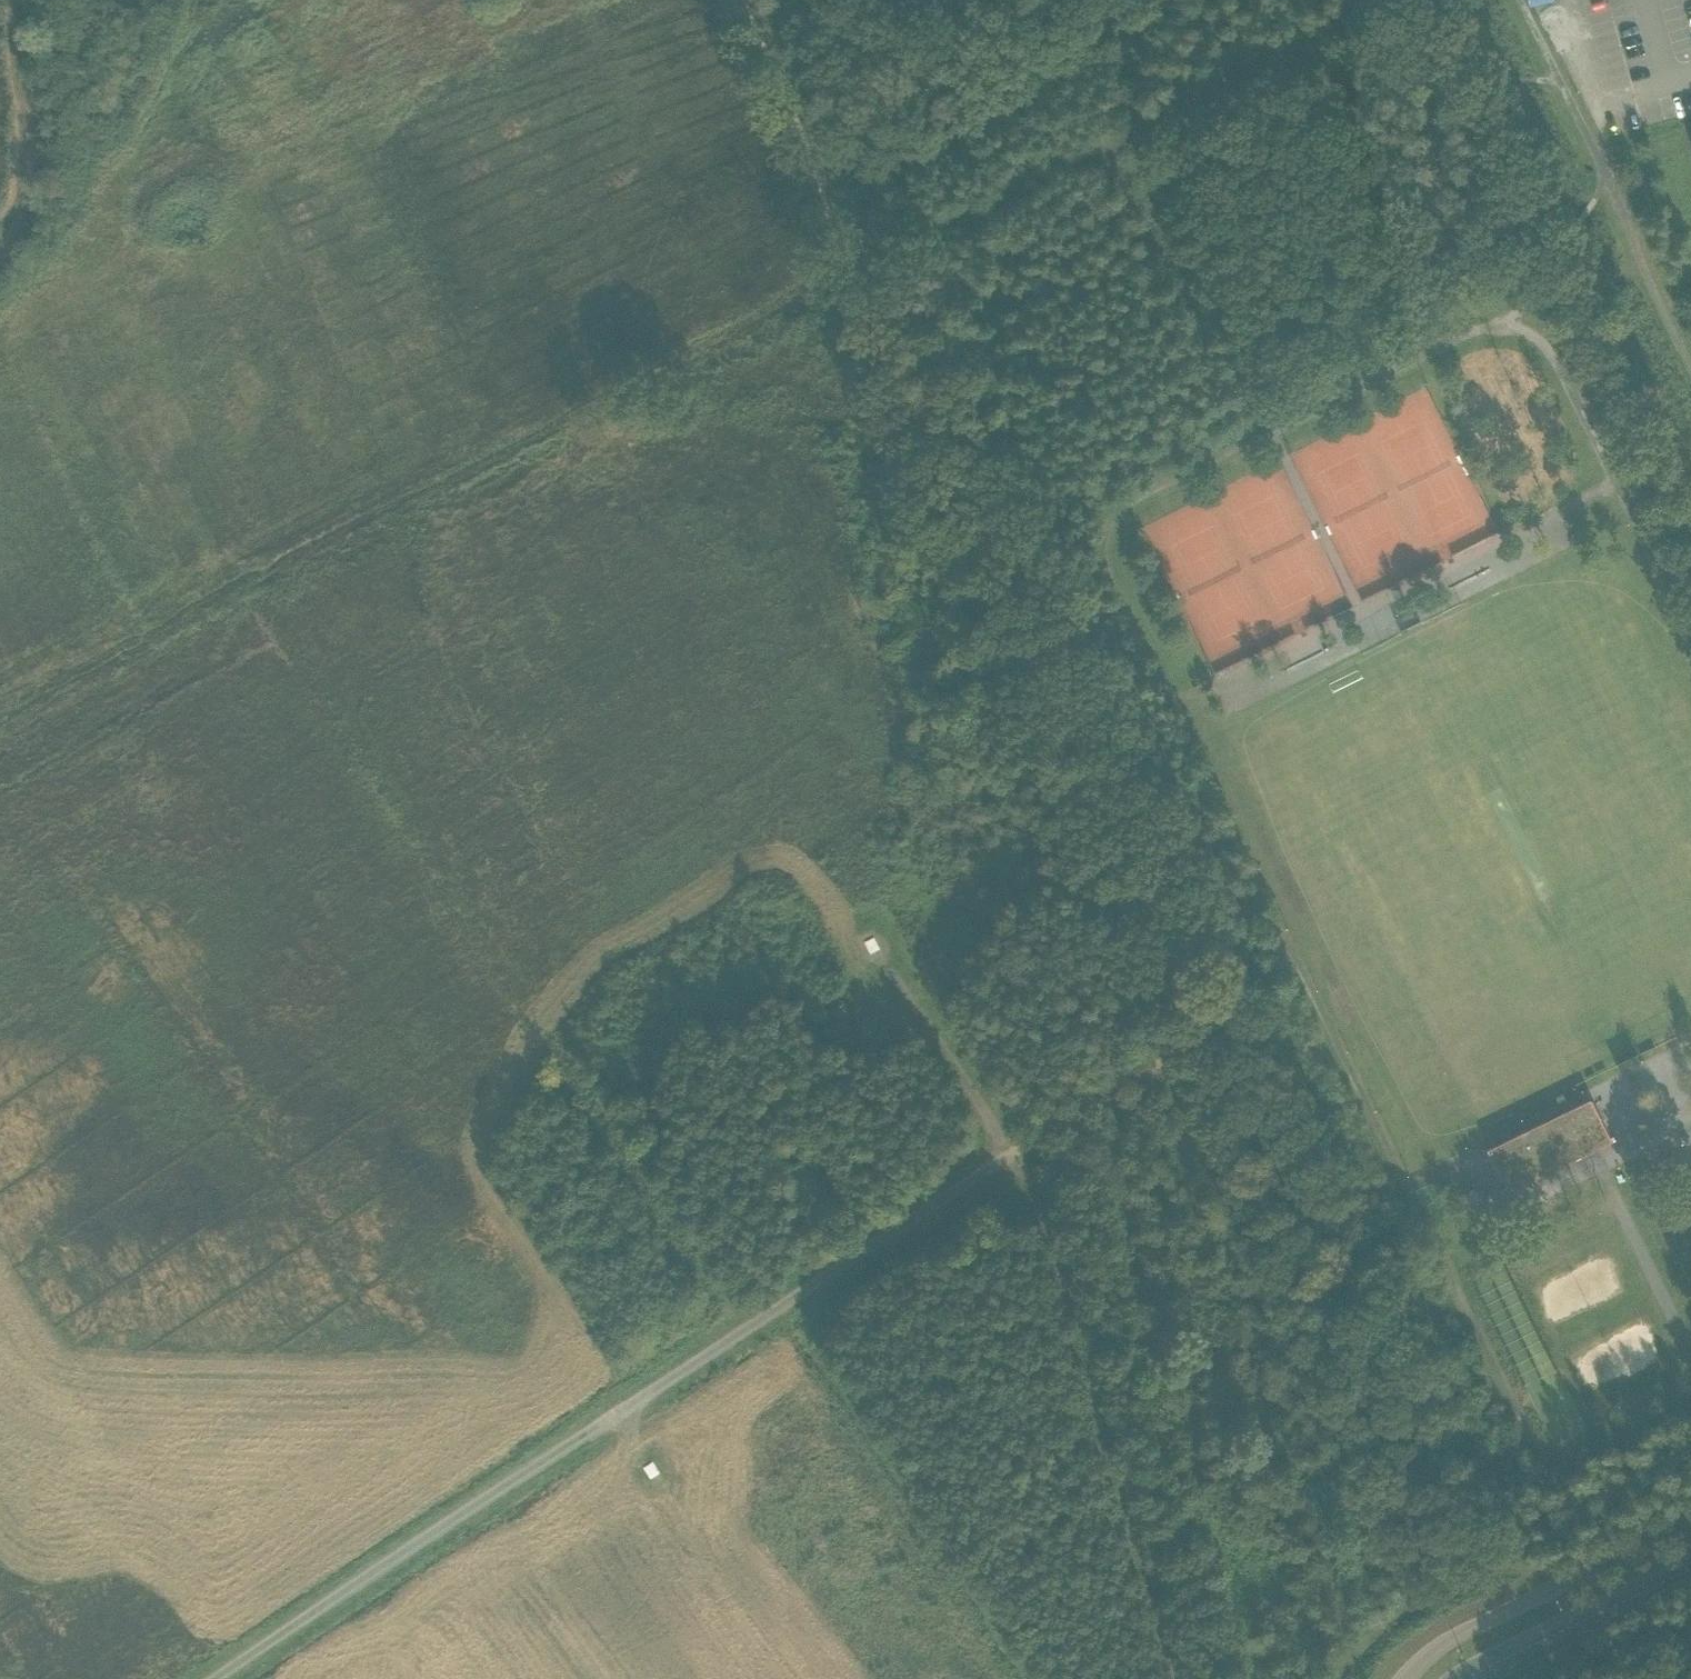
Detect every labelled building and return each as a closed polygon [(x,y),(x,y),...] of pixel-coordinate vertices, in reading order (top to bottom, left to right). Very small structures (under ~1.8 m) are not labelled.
[(1614,1142),(1592,1099),(1491,1149),(1513,1193),(1614,1142)]
